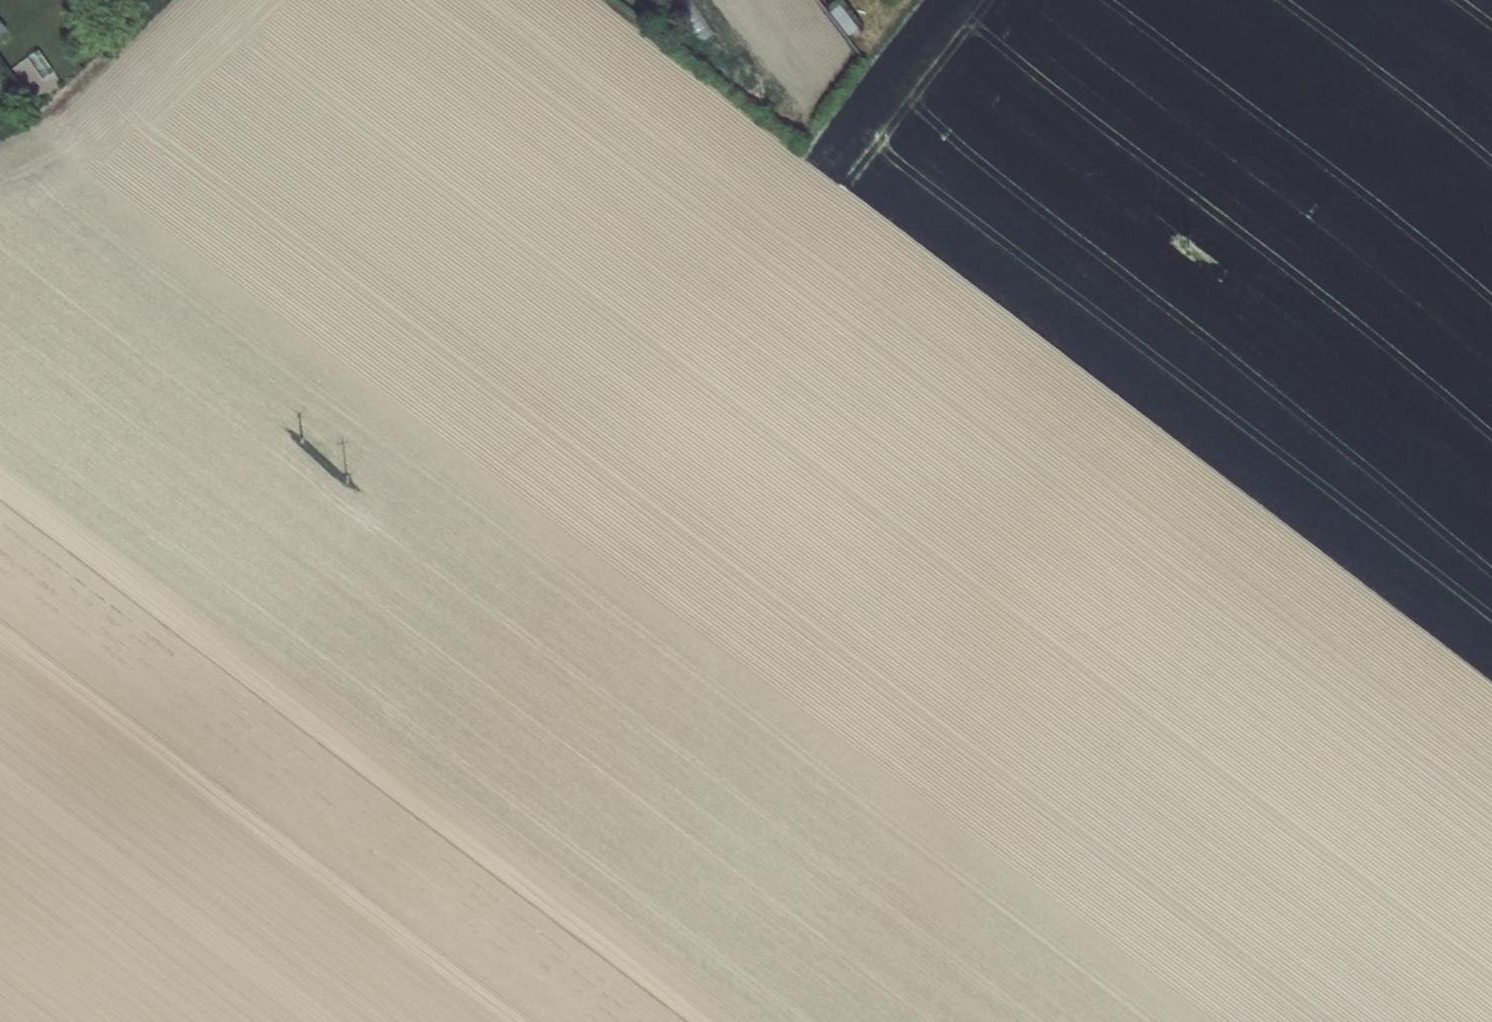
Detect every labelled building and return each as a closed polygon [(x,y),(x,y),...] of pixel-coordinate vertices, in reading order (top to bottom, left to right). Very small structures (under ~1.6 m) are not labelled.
[(39,49),(28,58),(43,80),(54,72),(39,49)]
